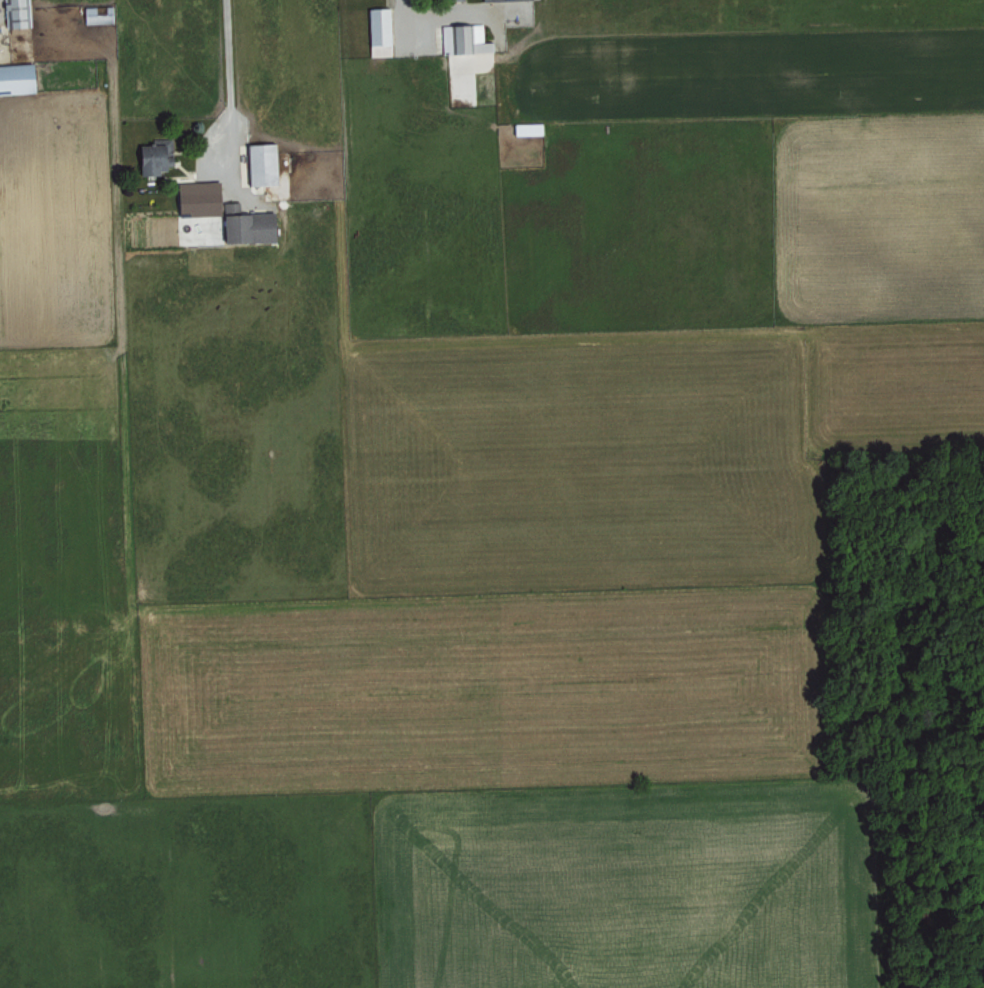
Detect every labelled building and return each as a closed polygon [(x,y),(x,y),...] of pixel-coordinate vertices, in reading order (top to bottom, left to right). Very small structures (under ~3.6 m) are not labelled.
[(29,27),(28,0),(4,0),(5,28),(29,27)] [(112,23),(112,5),(83,6),(83,24),(112,23)] [(391,56),(389,7),(367,8),(369,57),(391,56)] [(441,25),(441,53),(493,51),(492,41),(483,41),(482,24),(441,25)] [(34,93),(33,63),(0,65),(0,95),(34,93)] [(542,134),(541,122),(513,123),(513,135),(542,134)] [(246,144),(247,175),(241,175),(241,186),(275,185),(274,143),(246,144)] [(137,145),(138,174),(166,174),(166,165),(172,165),(172,156),(165,156),(164,144),(137,145)] [(223,243),(275,241),(274,212),(240,213),(239,202),(220,202),(219,181),(176,183),(177,212),(188,211),(189,216),(222,215),(223,243)]
